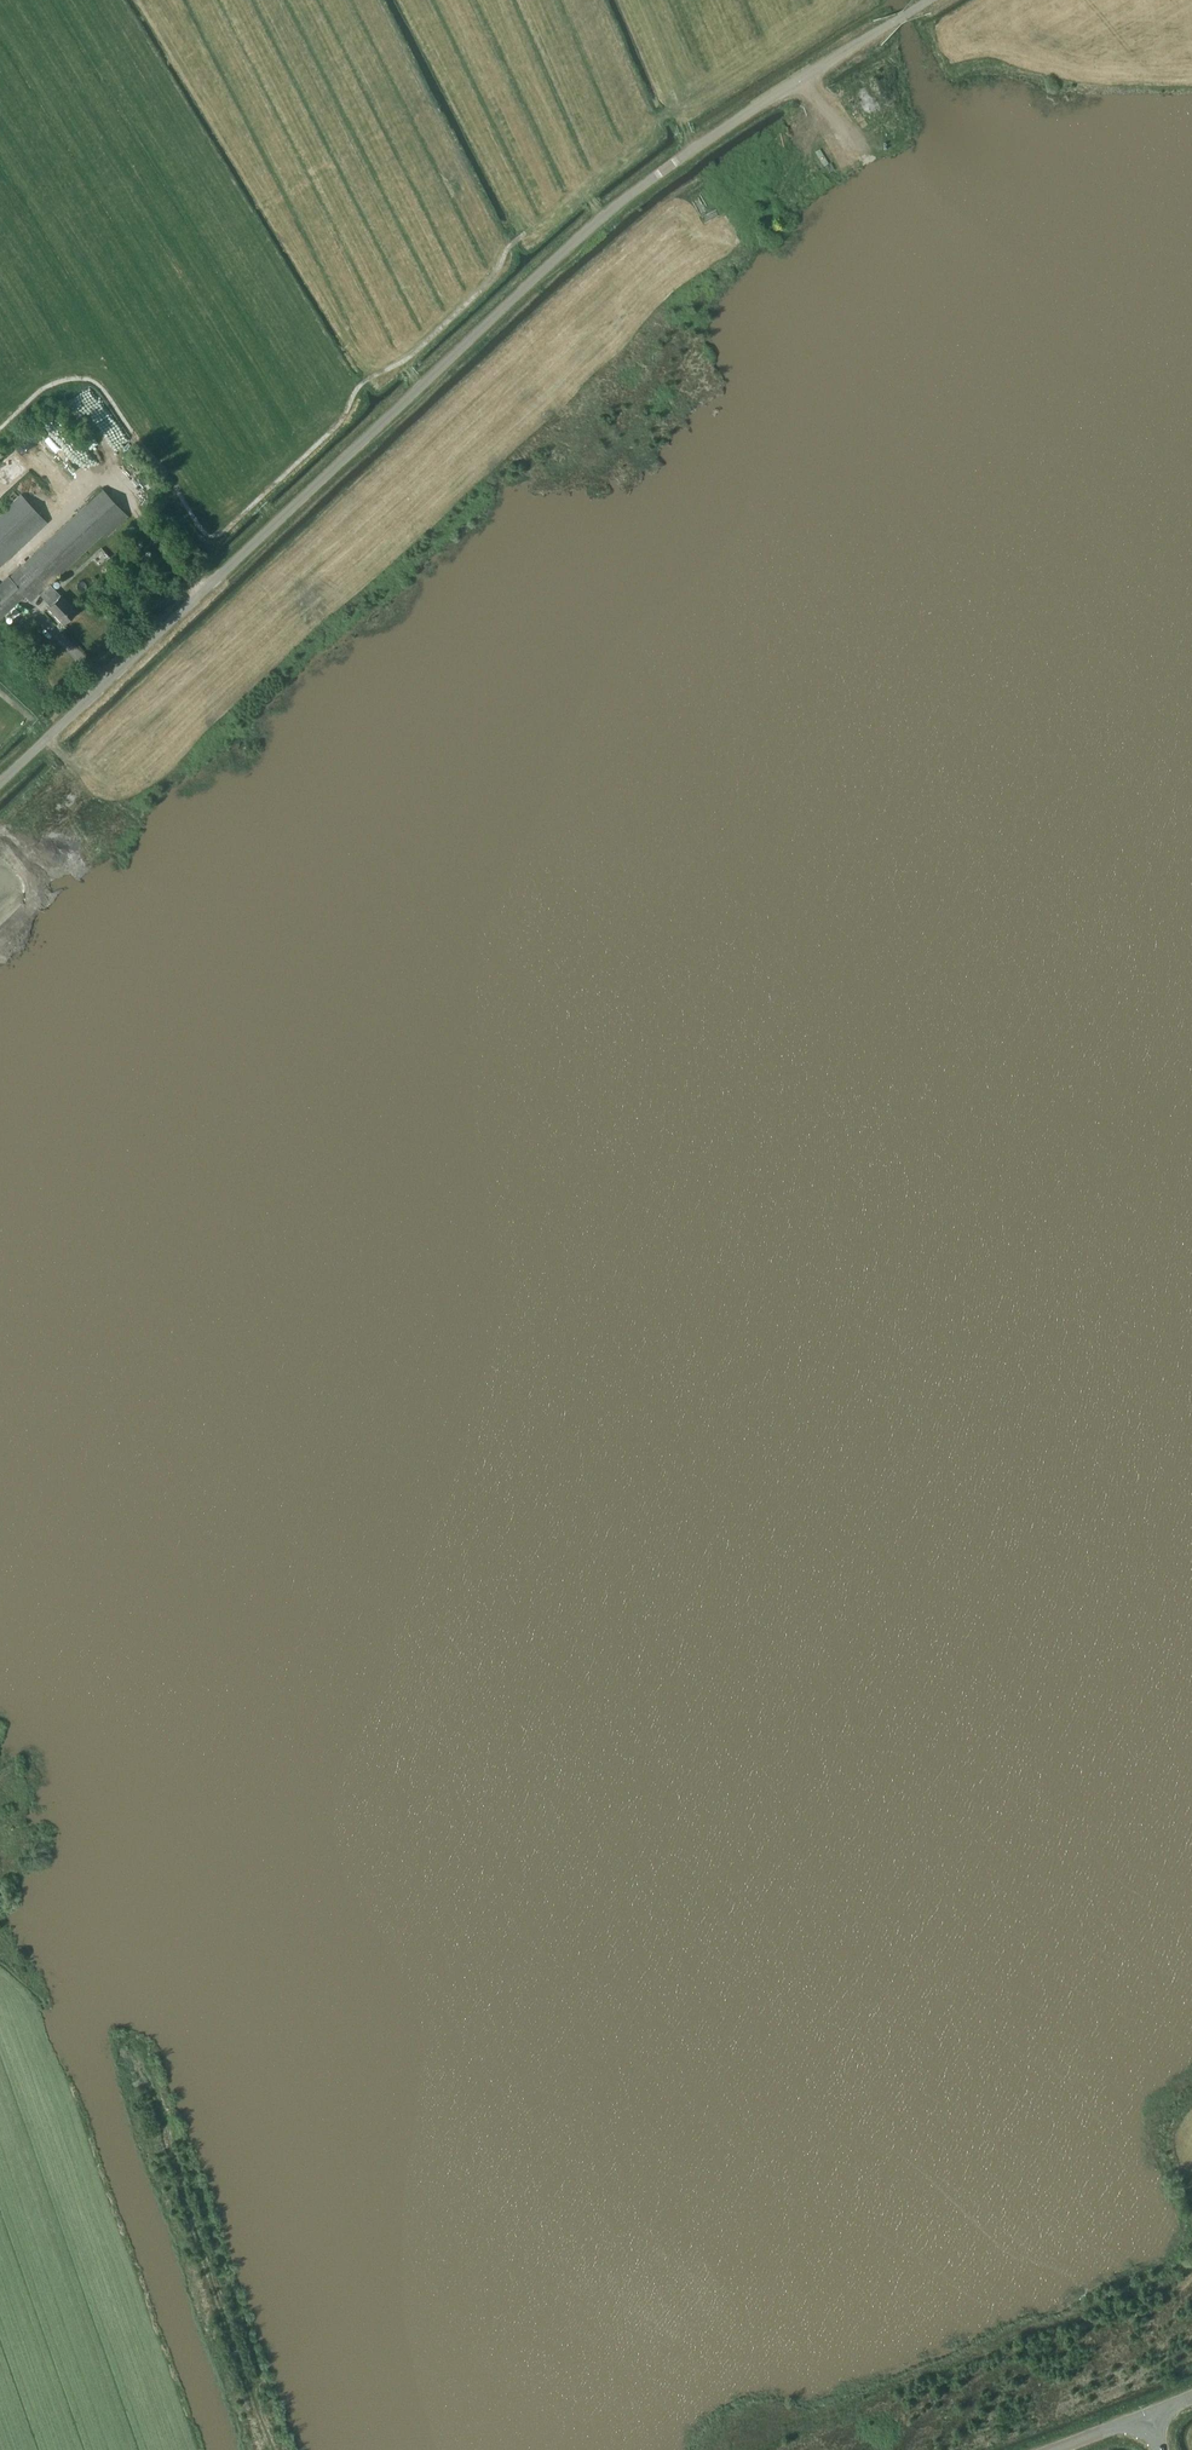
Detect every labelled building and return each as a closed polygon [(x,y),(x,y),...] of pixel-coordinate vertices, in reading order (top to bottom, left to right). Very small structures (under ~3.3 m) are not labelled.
[(25,594),(32,601),(40,593),(51,605),(49,606),(64,622),(77,610),(61,594),(61,595),(50,584),(109,527),(113,530),(128,516),(99,485),(83,500),(87,503),(9,577),(8,576),(0,584),(0,618),(25,594)] [(44,520),(20,495),(0,514),(0,562),(44,520)]
